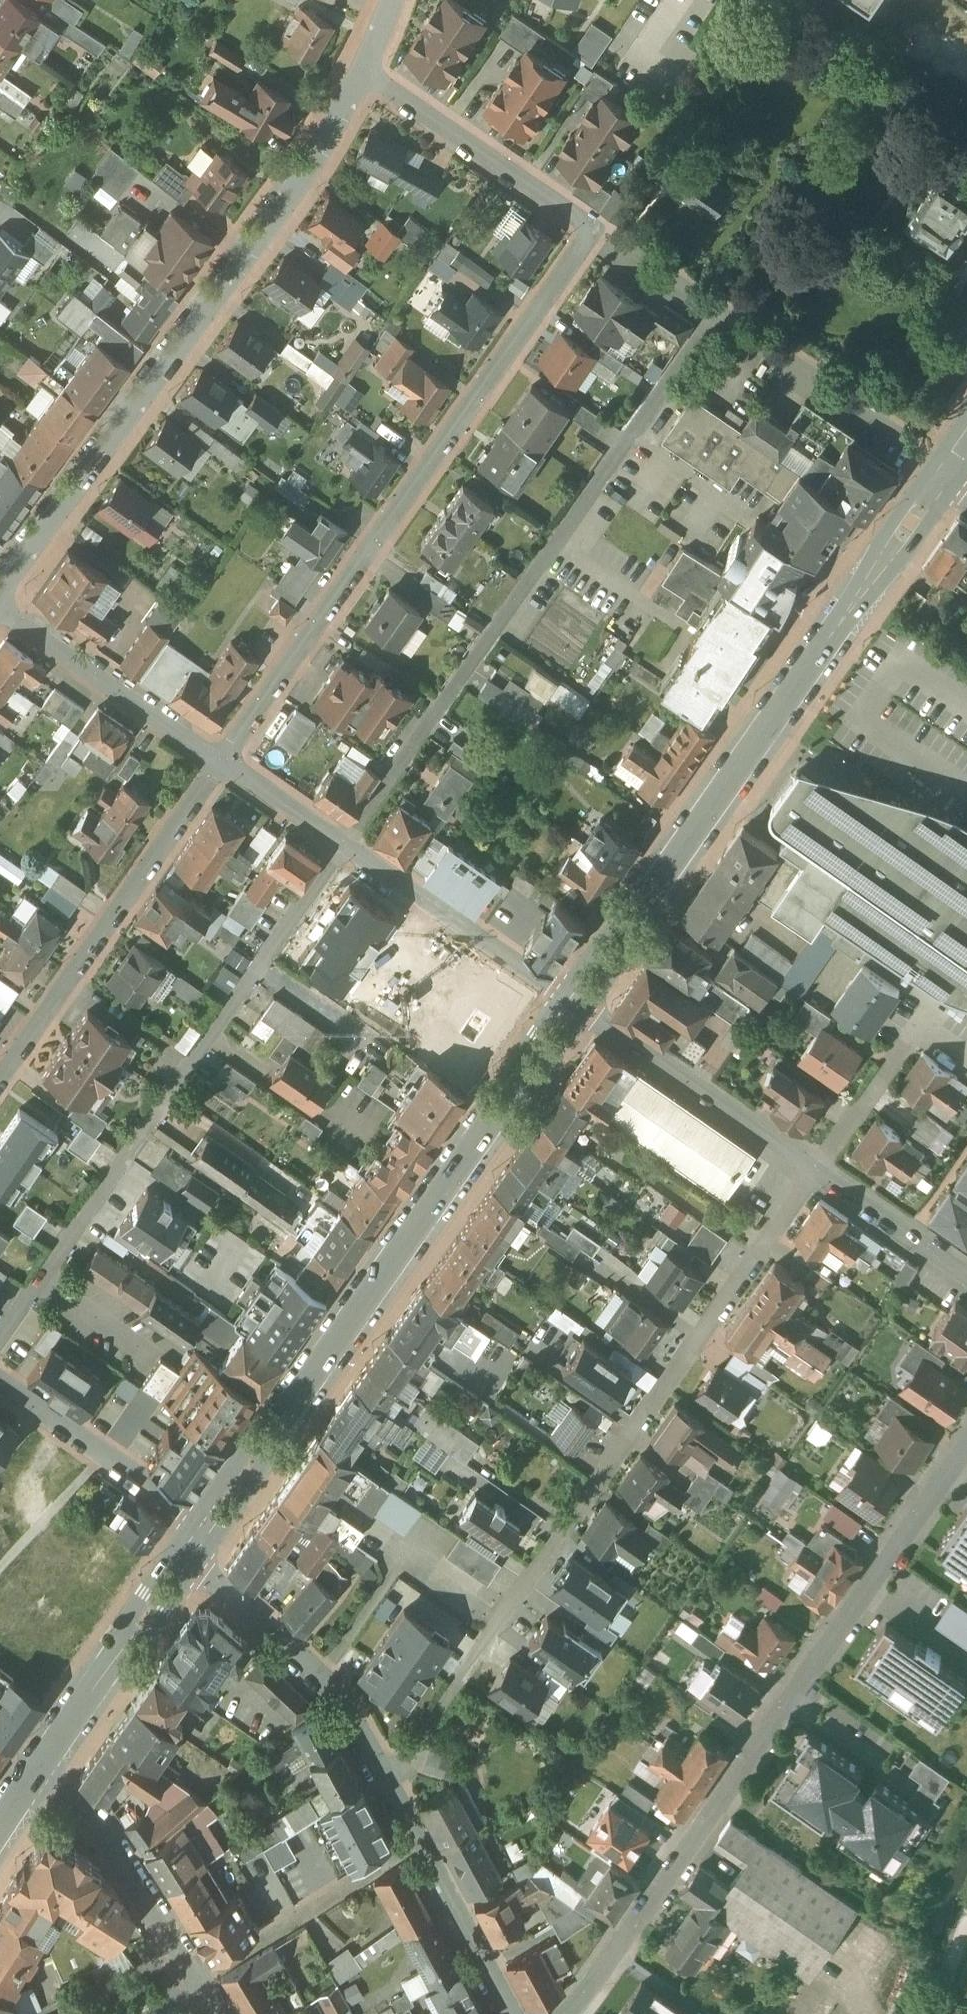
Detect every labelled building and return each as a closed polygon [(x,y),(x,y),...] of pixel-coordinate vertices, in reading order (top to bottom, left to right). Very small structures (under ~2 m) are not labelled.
[(16,0),(3,0),(0,5),(0,32),(19,45),(39,16),(16,0)] [(456,0),(447,0),(441,8),(438,6),(430,17),(433,20),(423,34),(422,33),(415,43),(417,44),(409,55),(428,67),(429,75),(437,74),(446,80),(453,69),(456,71),(464,60),(460,58),(466,50),(468,51),(475,40),(473,39),(483,26),(471,18),(475,13),(463,5),(456,0)] [(578,12),(582,0),(542,0),(578,12)] [(332,26),(305,10),(284,44),(312,60),(316,54),(322,45),(321,45),(332,26)] [(547,36),(514,15),(500,36),(526,54),(529,50),(535,54),(547,36)] [(39,16),(19,45),(39,58),(58,30),(53,27),(54,26),(39,16)] [(591,23),(578,53),(600,62),(613,32),(591,23)] [(85,31),(77,43),(97,56),(105,44),(85,31)] [(0,32),(0,73),(19,45),(0,32)] [(245,59),(217,42),(209,53),(238,71),(245,59)] [(146,48),(134,59),(152,78),(164,67),(146,48)] [(535,54),(529,50),(526,54),(521,62),(517,60),(510,72),(513,74),(503,88),(501,87),(495,97),(496,98),(489,109),(507,121),(508,130),(517,128),(525,134),(532,123),(535,126),(543,115),(540,112),(545,104),(547,105),(555,94),(553,93),(562,80),(551,72),(554,67),(535,54)] [(615,83),(595,70),(580,92),(594,102),(598,105),(605,95),(606,95),(615,83)] [(0,73),(0,74),(0,90),(2,92),(24,107),(32,95),(0,73)] [(289,100),(258,82),(249,99),(214,78),(202,98),(237,118),(236,120),(266,138),(273,126),(285,134),(292,122),(280,114),(289,100)] [(2,92),(0,95),(0,108),(16,119),(24,107),(2,92)] [(580,132),(576,138),(571,135),(564,146),(568,149),(561,159),(585,175),(597,183),(612,161),(608,158),(621,138),(625,141),(633,130),(629,127),(636,116),(606,95),(605,95),(598,105),(594,102),(586,113),(591,116),(586,122),(585,121),(578,130),(580,132)] [(889,142),(864,125),(852,142),(866,151),(865,153),(895,172),(905,157),(887,146),(889,142)] [(405,148),(372,131),(356,161),(372,170),(368,177),(384,185),(388,178),(389,179),(390,178),(432,200),(442,182),(399,159),(405,148)] [(140,170),(111,148),(97,167),(112,178),(119,168),(133,179),(140,170)] [(218,152),(201,175),(195,171),(186,183),(186,184),(192,188),(220,209),(237,185),(241,188),(248,178),(244,175),(246,173),(218,152)] [(730,193),(675,155),(659,177),(715,215),(714,216),(715,217),(732,193),(731,192),(730,193)] [(940,173),(939,174),(926,164),(913,183),(918,187),(912,195),(921,201),(909,219),(930,233),(922,245),(939,257),(947,246),(949,247),(958,244),(963,237),(961,229),(966,221),(966,193),(965,192),(966,191),(940,173)] [(186,183),(164,165),(152,180),(181,202),(192,188),(186,184),(186,183)] [(597,183),(585,175),(573,193),(600,211),(612,194),(597,183)] [(635,202),(615,189),(612,194),(600,211),(620,224),(635,202)] [(363,224),(329,198),(309,226),(331,242),(343,251),(348,244),(363,224)] [(146,225),(121,207),(100,235),(125,254),(146,225)] [(172,212),(157,233),(146,225),(125,254),(129,257),(154,275),(155,276),(176,292),(213,243),(172,212)] [(553,240),(526,221),(514,239),(508,235),(497,250),(530,272),(553,240)] [(399,236),(383,224),(367,245),(383,257),(399,236)] [(100,235),(87,226),(77,240),(114,268),(125,254),(100,235)] [(30,254),(0,232),(0,266),(14,276),(30,254)] [(348,244),(343,251),(331,242),(322,254),(334,262),(345,271),(359,252),(348,244)] [(456,270),(437,256),(428,269),(448,282),(456,270)] [(154,275),(129,257),(118,271),(144,291),(155,276),(154,275)] [(318,284),(284,259),(264,287),(299,313),(318,288),(320,285),(318,284)] [(345,271),(334,262),(324,275),(350,294),(351,293),(359,281),(345,271)] [(14,276),(0,266),(0,296),(14,276)] [(526,295),(532,282),(513,273),(507,286),(526,295)] [(350,294),(324,275),(318,284),(320,285),(318,288),(350,312),(359,300),(351,293),(350,294)] [(176,292),(155,276),(144,291),(137,300),(149,309),(150,307),(164,318),(181,296),(176,292)] [(655,315),(603,278),(597,287),(595,285),(581,304),(584,307),(579,315),(618,342),(624,334),(636,342),(649,323),(655,315)] [(116,296),(103,285),(89,303),(97,310),(101,314),(116,296)] [(473,294),(465,306),(447,293),(432,314),(451,327),(447,334),(458,342),(463,336),(478,346),(501,314),(473,294)] [(149,309),(137,300),(122,321),(147,340),(164,318),(150,307),(149,309)] [(694,326),(666,306),(659,317),(655,315),(649,323),(681,345),(694,326)] [(97,310),(96,310),(88,321),(90,323),(102,332),(73,372),(65,383),(97,408),(143,347),(101,314),(97,310)] [(272,348),(238,322),(217,350),(220,353),(220,354),(230,361),(231,360),(252,376),(272,348)] [(588,353),(562,335),(555,345),(552,346),(543,359),(543,361),(558,372),(559,375),(566,380),(569,379),(574,383),(582,371),(585,373),(589,367),(596,358),(588,353)] [(396,337),(375,367),(394,380),(401,370),(409,359),(415,350),(396,337)] [(339,365),(321,351),(314,361),(346,385),(370,351),(356,341),(339,365)] [(625,362),(596,342),(588,353),(596,358),(589,367),(611,383),(625,362)] [(313,361),(288,343),(280,354),(305,372),(313,361)] [(32,357),(31,357),(20,372),(37,385),(39,382),(56,395),(64,383),(52,373),(47,369),(32,357)] [(450,387),(417,364),(417,365),(409,359),(401,370),(405,373),(401,380),(409,386),(398,402),(426,421),(427,419),(430,421),(439,408),(437,406),(450,387)] [(314,361),(313,361),(305,372),(326,388),(322,394),(334,403),(346,385),(314,361)] [(73,372),(60,363),(52,373),(64,383),(65,383),(73,372)] [(237,396),(202,370),(181,399),(184,402),(184,403),(195,411),(196,410),(216,425),(237,396)] [(97,408),(65,383),(64,383),(56,395),(39,418),(71,443),(97,408)] [(570,411),(533,386),(507,424),(543,449),(570,411)] [(353,411),(365,393),(358,388),(346,406),(353,411)] [(283,413),(257,394),(245,410),(271,429),(283,413)] [(743,430),(694,397),(663,441),(731,489),(742,474),(781,501),(802,471),(743,430)] [(856,435),(806,401),(788,427),(760,407),(743,430),(802,471),(834,493),(849,472),(836,463),(851,441),(856,435)] [(608,421),(582,403),(572,417),(598,435),(608,421)] [(378,433),(355,417),(348,427),(354,431),(371,443),(378,433)] [(71,443),(39,418),(19,445),(11,439),(3,450),(43,482),(71,443)] [(184,434),(166,420),(144,449),(163,462),(162,464),(178,475),(202,444),(185,432),(184,434)] [(543,449),(507,424),(479,464),(518,491),(545,451),(543,449)] [(371,443),(354,431),(345,444),(356,452),(350,461),(357,466),(350,475),(376,493),(398,462),(371,443)] [(242,458),(215,438),(207,449),(234,469),(242,458)] [(899,475),(851,441),(836,463),(849,472),(834,493),(858,510),(869,518),(899,475)] [(0,453),(0,534),(4,536),(43,482),(3,450),(0,453)] [(252,465),(242,458),(234,469),(244,477),(252,465)] [(834,493),(802,471),(781,501),(766,524),(765,525),(809,555),(818,561),(829,545),(830,546),(841,530),(843,532),(858,510),(834,493)] [(309,495),(282,476),(274,488),(301,506),(309,495)] [(131,490),(120,482),(100,510),(131,532),(132,532),(150,545),(163,526),(145,513),(152,504),(140,496),(140,495),(132,489),(131,490)] [(441,516),(472,538),(493,508),(463,486),(446,511),(445,510),(441,516)] [(348,534),(321,516),(310,533),(283,515),(273,529),(300,547),(299,548),(325,567),(348,534)] [(472,538),(441,516),(438,520),(439,521),(422,545),(425,548),(421,553),(441,567),(444,561),(451,566),(472,538)] [(809,555),(765,525),(766,524),(757,519),(744,540),(740,538),(729,555),(732,557),(722,572),(731,577),(779,611),(783,613),(789,604),(792,597),(796,588),(800,577),(798,575),(809,555)] [(961,524),(955,524),(945,538),(966,554),(966,528),(961,524)] [(965,566),(966,563),(966,554),(945,538),(925,566),(952,585),(955,581),(966,589),(966,567),(965,566)] [(722,572),(685,549),(664,581),(686,596),(677,611),(697,626),(731,577),(722,572)] [(69,551),(36,599),(73,625),(73,624),(88,603),(94,595),(106,604),(118,587),(106,578),(106,577),(69,551)] [(303,557),(291,575),(287,573),(280,584),(281,585),(299,597),(319,569),(303,557)] [(172,565),(157,586),(169,595),(184,573),(172,565)] [(446,585),(428,573),(421,582),(439,595),(446,585)] [(701,629),(745,660),(779,611),(731,577),(697,626),(701,629)] [(299,597),(281,585),(274,595),(279,599),(279,598),(292,607),(299,597)] [(458,609),(431,590),(421,604),(448,623),(458,609)] [(390,591),(367,624),(397,646),(420,612),(390,591)] [(292,607),(279,598),(279,599),(270,612),(285,623),(295,609),(292,607)] [(183,618),(160,602),(146,623),(149,625),(150,624),(169,638),(183,618)] [(116,623),(88,603),(73,624),(102,643),(116,623)] [(149,625),(120,666),(140,680),(166,643),(169,638),(150,624),(149,625)] [(745,660),(701,629),(665,680),(672,685),(699,703),(709,711),(745,660)] [(6,641),(0,649),(0,678),(14,688),(23,676),(33,662),(34,661),(6,641)] [(210,673),(166,643),(140,680),(210,729),(231,700),(231,699),(258,661),(232,642),(210,673)] [(616,648),(606,663),(617,671),(628,656),(616,648)] [(33,662),(23,676),(29,681),(23,690),(30,695),(47,672),(33,662)] [(341,664),(315,702),(351,726),(356,720),(373,732),(376,729),(384,734),(410,697),(384,679),(385,678),(375,671),(369,678),(351,666),(349,670),(341,664)] [(537,671),(529,686),(584,716),(592,701),(537,671)] [(8,726),(18,712),(18,711),(4,701),(13,689),(14,688),(0,678),(0,720),(8,726)] [(518,702),(488,681),(478,696),(508,717),(518,702)] [(699,703),(672,685),(665,697),(691,714),(699,703)] [(33,703),(13,689),(4,701),(18,711),(18,712),(23,716),(33,703)] [(84,709),(55,689),(42,708),(71,728),(84,709)] [(133,732),(99,708),(80,735),(75,743),(68,752),(71,754),(84,763),(87,759),(94,764),(93,764),(105,773),(133,732)] [(297,754),(318,723),(297,709),(276,740),(297,754)] [(716,737),(687,717),(672,739),(660,730),(652,742),(665,751),(664,752),(692,771),(716,737)] [(0,732),(0,745),(10,751),(15,743),(0,732)] [(65,736),(45,763),(57,772),(71,754),(68,752),(75,743),(65,736)] [(473,753),(454,740),(447,749),(466,763),(473,753)] [(664,752),(658,761),(635,746),(625,760),(647,776),(640,785),(668,805),(692,771),(664,752)] [(130,755),(117,774),(127,781),(140,762),(130,755)] [(597,771),(585,763),(581,769),(593,777),(597,771)] [(451,764),(423,803),(446,819),(474,780),(451,764)] [(353,784),(334,770),(332,773),(329,771),(322,781),(325,783),(313,800),(347,824),(368,794),(367,794),(380,776),(365,766),(353,784)] [(820,783),(818,786),(797,772),(774,805),(773,807),(772,809),(772,813),(772,817),(773,818),(774,821),(777,824),(792,834),(785,845),(783,843),(781,846),(782,847),(843,891),(819,925),(840,940),(860,954),(868,943),(931,985),(938,990),(946,994),(956,998),(964,1002),(966,1002),(966,847),(944,831),(949,823),(932,811),(927,818),(918,813),(908,809),(820,783)] [(151,803),(123,784),(115,795),(107,806),(103,813),(131,832),(151,803)] [(115,795),(105,787),(97,799),(107,806),(115,795)] [(416,806),(404,798),(400,804),(412,812),(416,806)] [(400,804),(400,803),(373,842),(403,863),(430,824),(412,812),(400,804)] [(593,829),(555,804),(545,818),(583,843),(593,829)] [(243,829),(213,807),(194,835),(224,857),(229,849),(243,829)] [(98,819),(88,811),(73,832),(83,840),(98,819)] [(635,820),(624,812),(605,839),(602,837),(593,849),(597,851),(596,852),(600,854),(623,870),(651,830),(646,827),(649,823),(638,816),(635,820)] [(131,832),(103,813),(98,819),(83,840),(83,841),(111,860),(112,858),(116,861),(125,849),(121,846),(131,832)] [(779,852),(744,828),(716,868),(751,892),(779,852)] [(224,857),(194,835),(175,863),(205,884),(219,864),(230,873),(236,865),(224,857)] [(444,843),(434,836),(428,845),(438,852),(444,843)] [(320,862),(286,838),(266,865),(283,876),(301,889),(320,862)] [(448,846),(425,879),(449,895),(472,862),(448,846)] [(843,891),(782,847),(779,852),(751,892),(813,934),(819,925),(843,891)] [(249,859),(238,851),(236,853),(229,849),(224,857),(236,865),(242,869),(249,859)] [(21,882),(29,868),(0,852),(0,871),(21,882)] [(600,854),(589,871),(570,858),(558,874),(600,903),(623,870),(600,854)] [(472,862),(449,895),(473,912),(495,879),(472,862)] [(58,873),(47,865),(42,873),(53,880),(58,873)] [(248,892),(244,889),(228,913),(251,928),(267,905),(264,903),(283,876),(267,865),(248,892)] [(751,892),(716,868),(684,913),(719,938),(751,892)] [(87,892),(60,873),(51,886),(77,905),(87,892)] [(499,882),(493,890),(503,897),(509,889),(499,882)] [(77,905),(51,886),(42,900),(68,918),(77,905)] [(350,888),(308,947),(327,960),(339,943),(369,901),(350,888)] [(517,888),(497,919),(556,958),(581,921),(549,900),(546,906),(517,888)] [(186,912),(156,890),(136,918),(166,939),(180,919),(186,912)] [(600,903),(581,890),(576,898),(569,893),(562,902),(588,920),(600,903)] [(26,896),(12,915),(16,918),(14,921),(23,927),(39,905),(26,896)] [(211,914),(192,900),(186,912),(204,924),(211,914)] [(50,913),(39,905),(23,927),(17,936),(45,955),(64,927),(48,916),(50,913)] [(0,906),(0,924),(8,929),(14,921),(16,918),(12,915),(0,906)] [(204,924),(186,912),(180,919),(187,924),(185,927),(196,935),(204,924)] [(23,927),(14,921),(8,929),(17,936),(23,927)] [(240,935),(222,922),(215,932),(233,945),(240,935)] [(0,924),(0,941),(2,938),(8,929),(0,924)] [(813,934),(780,982),(801,996),(840,940),(819,925),(813,934)] [(713,955),(674,928),(652,959),(698,992),(696,995),(695,996),(711,1007),(735,1023),(738,1025),(751,1006),(709,977),(707,979),(700,974),(713,955)] [(17,936),(8,929),(2,938),(11,944),(17,936)] [(792,963),(753,935),(740,953),(779,981),(792,963)] [(17,936),(11,944),(0,960),(0,965),(26,983),(32,974),(35,976),(41,966),(38,964),(45,955),(17,936)] [(360,958),(339,943),(327,960),(348,975),(360,958)] [(165,965),(136,945),(109,984),(122,993),(121,995),(123,997),(124,995),(138,1004),(165,965)] [(245,969),(251,958),(233,948),(227,959),(245,969)] [(740,953),(736,949),(718,974),(761,1005),(779,981),(740,953)] [(387,977),(360,958),(348,975),(376,994),(383,983),(387,977)] [(696,995),(649,962),(635,982),(656,997),(654,1001),(665,1009),(664,1010),(694,1031),(711,1007),(695,996),(696,995)] [(450,1005),(448,1009),(465,1020),(472,1010),(479,1001),(488,988),(495,977),(478,965),(457,996),(450,1005)] [(864,966),(835,1007),(871,1032),(900,991),(864,966)] [(232,988),(240,977),(225,967),(217,978),(232,988)] [(203,994),(177,976),(169,988),(195,1006),(203,994)] [(535,996),(507,977),(496,993),(488,988),(479,1001),(514,1025),(535,996)] [(0,979),(0,997),(11,1004),(19,992),(0,979)] [(656,997),(635,982),(615,1011),(637,1026),(637,1025),(666,1045),(695,1064),(708,1046),(678,1025),(675,1028),(659,1017),(664,1010),(665,1009),(654,1001),(656,997)] [(414,1004),(383,983),(376,994),(406,1014),(414,1004)] [(457,996),(442,987),(436,996),(439,997),(450,1005),(457,996)] [(11,1004),(0,997),(0,1019),(11,1004)] [(337,1041),(274,997),(260,1017),(275,1027),(284,1034),(299,1043),(323,1060),(337,1041)] [(501,1045),(474,1026),(465,1020),(448,1009),(450,1005),(439,997),(431,1008),(417,998),(414,1004),(406,1014),(427,1028),(426,1029),(457,1051),(462,1043),(489,1062),(501,1045)] [(837,1019),(807,999),(794,1018),(817,1034),(823,1026),(829,1030),(837,1019)] [(474,1026),(501,1045),(514,1025),(479,1001),(472,1010),(480,1016),(474,1026)] [(131,1042),(88,1012),(69,1039),(68,1038),(61,1049),(62,1049),(43,1077),(77,1101),(89,1109),(103,1090),(122,1061),(119,1059),(131,1042)] [(275,1027),(260,1017),(250,1031),(265,1041),(275,1027)] [(190,1022),(176,1045),(188,1053),(202,1029),(190,1022)] [(735,1023),(722,1041),(733,1049),(746,1031),(738,1025),(735,1023)] [(829,1030),(823,1026),(817,1034),(803,1056),(818,1067),(817,1069),(832,1080),(834,1077),(841,1082),(850,1068),(853,1069),(861,1058),(858,1056),(861,1052),(829,1030)] [(299,1043),(284,1034),(270,1055),(282,1064),(291,1053),(292,1053),(299,1043)] [(441,1055),(415,1037),(404,1052),(428,1068),(439,1076),(450,1060),(441,1054),(441,1055)] [(450,1060),(439,1076),(466,1095),(489,1062),(462,1043),(457,1051),(450,1060)] [(660,1087),(603,1047),(584,1067),(622,1092),(623,1091),(646,1107),(660,1087)] [(292,1053),(291,1053),(282,1064),(272,1079),(312,1106),(319,1095),(323,1098),(330,1087),(326,1085),(330,1080),(292,1053)] [(952,1073),(924,1053),(913,1070),(960,1103),(966,1094),(947,1079),(952,1073)] [(820,1082),(781,1055),(774,1065),(794,1079),(795,1078),(814,1091),(820,1082)] [(228,1063),(213,1086),(234,1101),(250,1078),(228,1063)] [(590,1107),(631,1135),(626,1142),(635,1149),(641,1142),(733,1206),(746,1187),(737,1180),(712,1163),(730,1138),(730,1137),(660,1087),(646,1107),(623,1091),(622,1092),(584,1067),(579,1064),(562,1088),(590,1107)] [(385,1074),(372,1065),(358,1085),(371,1094),(385,1074)] [(794,1079),(774,1065),(778,1069),(769,1081),(786,1093),(785,1092),(794,1079)] [(439,1076),(428,1068),(396,1112),(435,1140),(466,1095),(439,1076)] [(960,1103),(913,1070),(901,1086),(929,1105),(933,1099),(953,1113),(960,1103)] [(814,1091),(795,1078),(794,1079),(785,1092),(786,1093),(776,1108),(803,1128),(815,1112),(816,1113),(825,1100),(814,1091)] [(590,1107),(562,1088),(540,1120),(568,1140),(590,1107)] [(103,1090),(90,1108),(98,1114),(111,1096),(103,1090)] [(89,1109),(77,1101),(67,1116),(96,1136),(107,1120),(98,1114),(90,1108),(89,1109)] [(36,1167),(57,1136),(20,1111),(19,1112),(20,1112),(1,1141),(0,1140),(0,1142),(36,1167)] [(405,1119),(367,1174),(349,1161),(349,1162),(364,1173),(396,1196),(435,1140),(396,1112),(396,1113),(405,1119)] [(943,1126),(923,1112),(916,1121),(936,1136),(943,1126)] [(323,1129),(306,1117),(299,1127),(316,1139),(323,1129)] [(912,1143),(878,1119),(867,1135),(914,1169),(920,1159),(909,1150),(912,1143)] [(568,1140),(540,1120),(528,1137),(570,1167),(573,1168),(579,1159),(563,1147),(568,1140)] [(936,1136),(916,1121),(909,1131),(929,1146),(936,1136)] [(101,1141),(82,1127),(67,1148),(87,1162),(101,1141)] [(914,1169),(867,1135),(855,1152),(883,1171),(887,1164),(907,1179),(914,1169)] [(256,1169),(208,1136),(191,1161),(285,1226),(289,1220),(296,1210),(250,1178),(256,1169)] [(570,1167),(528,1137),(510,1162),(553,1192),(570,1167)] [(730,1138),(712,1163),(737,1180),(743,1171),(728,1161),(739,1145),(730,1138)] [(0,1142),(0,1188),(15,1198),(36,1167),(0,1142)] [(339,1176),(289,1142),(274,1163),(324,1198),(330,1189),(339,1176)] [(192,1173),(167,1156),(153,1176),(179,1193),(192,1173)] [(931,1166),(920,1159),(914,1169),(924,1176),(931,1166)] [(553,1192),(510,1162),(493,1188),(536,1218),(555,1193),(553,1192)] [(931,1214),(966,1239),(966,1163),(931,1214)] [(396,1196),(364,1173),(346,1200),(340,1209),(371,1232),(396,1196)] [(476,1212),(508,1233),(518,1218),(536,1230),(541,1221),(536,1218),(493,1188),(476,1212)] [(195,1222),(148,1189),(120,1228),(136,1239),(144,1245),(168,1262),(195,1222)] [(346,1200),(330,1189),(324,1198),(323,1199),(339,1210),(340,1209),(346,1200)] [(849,1220),(821,1200),(808,1219),(857,1254),(864,1245),(842,1229),(849,1220)] [(371,1232),(340,1209),(339,1210),(336,1215),(319,1202),(318,1204),(315,1202),(309,1211),(312,1213),(301,1229),(289,1220),(285,1226),(316,1248),(346,1269),(371,1232)] [(662,1218),(677,1228),(687,1212),(673,1202),(662,1218)] [(48,1218),(28,1204),(13,1224),(33,1238),(48,1218)] [(508,1233),(476,1212),(458,1237),(490,1259),(508,1233)] [(857,1254),(808,1219),(795,1237),(803,1243),(823,1257),(829,1247),(851,1263),(852,1262),(857,1254)] [(727,1240),(703,1223),(685,1247),(695,1254),(710,1264),(727,1240)] [(600,1245),(574,1227),(566,1238),(581,1248),(592,1257),(600,1245)] [(0,1229),(0,1250),(10,1236),(0,1229)] [(566,1238),(552,1229),(544,1240),(572,1260),(581,1248),(566,1238)] [(685,1247),(669,1235),(660,1247),(666,1252),(667,1251),(687,1264),(695,1254),(685,1247)] [(441,1262),(472,1284),(479,1274),(486,1279),(493,1262),(490,1259),(458,1237),(441,1262)] [(136,1239),(130,1249),(137,1254),(144,1245),(136,1239)] [(823,1257),(803,1243),(795,1255),(814,1269),(823,1257)] [(877,1254),(864,1245),(857,1254),(871,1263),(877,1254)] [(156,1288),(98,1248),(82,1272),(140,1311),(140,1312),(185,1343),(185,1342),(200,1321),(155,1290),(156,1288)] [(346,1269),(316,1248),(306,1262),(295,1254),(285,1268),(326,1297),(346,1269)] [(687,1264),(667,1251),(666,1252),(658,1263),(662,1266),(651,1283),(680,1304),(701,1274),(687,1264)] [(871,1263),(857,1254),(852,1262),(864,1271),(871,1263)] [(658,1263),(650,1257),(638,1274),(651,1283),(662,1266),(658,1263)] [(472,1284),(441,1262),(423,1287),(455,1309),(472,1284)] [(906,1263),(894,1282),(905,1289),(917,1270),(906,1263)] [(806,1286),(776,1264),(752,1299),(782,1320),(789,1310),(806,1286)] [(252,1289),(303,1326),(307,1321),(308,1322),(326,1297),(286,1268),(272,1287),(259,1278),(252,1289)] [(506,1290),(515,1279),(506,1272),(497,1283),(506,1290)] [(455,1309),(423,1287),(406,1312),(435,1332),(436,1331),(475,1357),(480,1350),(490,1334),(455,1309)] [(303,1326),(252,1289),(244,1300),(257,1309),(244,1328),(284,1356),(301,1331),(300,1330),(303,1326)] [(665,1325),(629,1299),(609,1327),(616,1332),(645,1352),(646,1353),(665,1325)] [(782,1320),(752,1299),(727,1334),(758,1355),(770,1337),(778,1343),(781,1338),(793,1347),(803,1334),(782,1320)] [(956,1302),(933,1336),(966,1360),(966,1309),(956,1302)] [(827,1332),(798,1312),(796,1314),(789,1310),(782,1320),(803,1334),(818,1345),(819,1344),(827,1332)] [(435,1332),(406,1312),(388,1337),(428,1365),(435,1355),(424,1348),(435,1332)] [(518,1335),(485,1313),(477,1325),(490,1334),(504,1344),(509,1347),(518,1335)] [(244,1328),(243,1327),(235,1341),(233,1340),(231,1343),(232,1344),(230,1348),(206,1330),(208,1327),(200,1321),(185,1342),(197,1350),(196,1351),(255,1393),(257,1394),(284,1356),(244,1328)] [(845,1338),(832,1329),(829,1334),(827,1332),(819,1344),(841,1359),(848,1349),(845,1338)] [(555,1363),(606,1397),(627,1367),(575,1332),(555,1363)] [(645,1352),(616,1332),(608,1342),(638,1363),(645,1352)] [(504,1344),(490,1334),(480,1350),(493,1359),(504,1344)] [(818,1345),(803,1334),(793,1347),(787,1356),(809,1371),(820,1356),(825,1350),(818,1345)] [(428,1365),(388,1337),(367,1367),(409,1396),(409,1395),(430,1366),(428,1365)] [(946,1361),(916,1340),(906,1355),(921,1365),(923,1361),(938,1371),(946,1361)] [(104,1381),(51,1345),(27,1380),(80,1416),(104,1381)] [(850,1367),(825,1350),(820,1356),(845,1374),(850,1367)] [(255,1393),(196,1351),(181,1373),(161,1359),(142,1386),(168,1405),(224,1444),(224,1443),(218,1438),(235,1413),(240,1416),(241,1416),(248,1407),(248,1405),(247,1405),(255,1393)] [(773,1372),(754,1359),(746,1369),(765,1382),(773,1372)] [(938,1371),(923,1361),(921,1365),(903,1391),(946,1420),(956,1405),(959,1405),(963,1399),(962,1396),(966,1391),(938,1371)] [(409,1396),(367,1367),(354,1386),(391,1412),(396,1405),(408,1413),(416,1400),(409,1395),(409,1396)] [(738,1381),(718,1367),(699,1395),(731,1418),(751,1391),(751,1390),(738,1381)] [(765,1382),(746,1369),(738,1381),(751,1390),(751,1391),(756,1395),(765,1382)] [(127,1396),(136,1381),(126,1375),(117,1390),(127,1396)] [(391,1412),(354,1386),(319,1437),(348,1458),(364,1435),(375,1443),(383,1431),(391,1436),(392,1435),(403,1442),(410,1433),(413,1428),(412,1427),(402,1420),(391,1412)] [(891,1396),(877,1415),(889,1423),(895,1415),(902,1404),(891,1396)] [(224,1444),(168,1405),(154,1425),(155,1426),(156,1426),(168,1434),(147,1464),(188,1494),(224,1444)] [(597,1423),(572,1405),(551,1434),(576,1452),(597,1423)] [(705,1426),(676,1405),(652,1440),(681,1461),(687,1452),(691,1455),(689,1458),(702,1467),(704,1468),(714,1453),(733,1467),(742,1454),(705,1427),(705,1426)] [(463,1433),(426,1407),(412,1427),(449,1453),(463,1433)] [(932,1441),(895,1415),(889,1423),(892,1426),(878,1445),(890,1454),(891,1457),(899,1462),(902,1462),(912,1469),(914,1468),(924,1454),(924,1452),(932,1441)] [(0,1418),(0,1455),(17,1430),(0,1418)] [(824,1445),(834,1429),(819,1420),(809,1435),(824,1445)] [(319,1437),(277,1496),(307,1517),(320,1525),(322,1522),(340,1536),(341,1534),(353,1543),(363,1528),(326,1502),(336,1488),(373,1514),(374,1513),(373,1513),(391,1487),(348,1458),(319,1437)] [(66,1467),(36,1447),(16,1476),(19,1478),(13,1486),(27,1495),(32,1487),(43,1495),(46,1497),(66,1467)] [(891,1470),(863,1450),(850,1469),(855,1472),(860,1464),(884,1480),(891,1470)] [(669,1475),(641,1456),(619,1487),(647,1506),(654,1496),(674,1510),(681,1500),(685,1494),(684,1493),(666,1480),(669,1475)] [(884,1480),(860,1464),(855,1472),(840,1494),(876,1519),(892,1496),(890,1485),(884,1480)] [(735,1490),(704,1468),(702,1467),(693,1480),(713,1494),(726,1503),(735,1490)] [(791,1474),(781,1468),(775,1477),(784,1484),(791,1474)] [(713,1494),(693,1480),(684,1493),(685,1494),(681,1500),(700,1512),(713,1494)] [(391,1487),(373,1513),(374,1513),(405,1534),(423,1509),(391,1487)] [(520,1525),(502,1512),(505,1509),(496,1503),(494,1506),(476,1494),(459,1518),(472,1527),(502,1547),(504,1549),(520,1525)] [(167,1523),(126,1495),(116,1509),(129,1518),(119,1532),(147,1551),(167,1523)] [(307,1517),(277,1496),(253,1531),(281,1549),(283,1551),(307,1517)] [(635,1524),(606,1503),(584,1535),(613,1556),(620,1546),(637,1558),(635,1561),(636,1562),(650,1543),(651,1542),(641,1535),(632,1528),(635,1524)] [(861,1523),(835,1505),(826,1518),(852,1536),(861,1523)] [(937,1551),(966,1572),(966,1509),(937,1551)] [(307,1517),(283,1551),(295,1560),(320,1525),(307,1517)] [(119,1532),(101,1519),(84,1544),(98,1554),(130,1576),(147,1551),(119,1532)] [(320,1525),(295,1560),(283,1551),(281,1549),(264,1574),(281,1587),(300,1561),(315,1572),(340,1536),(322,1522),(320,1525)] [(672,1538),(650,1522),(641,1535),(651,1542),(650,1543),(662,1551),(672,1538)] [(843,1538),(825,1525),(810,1545),(806,1542),(798,1553),(845,1585),(862,1561),(839,1544),(843,1538)] [(502,1547),(472,1527),(464,1538),(494,1559),(502,1547)] [(253,1531),(228,1568),(253,1589),(264,1574),(281,1549),(253,1531)] [(806,1542),(791,1532),(783,1543),(789,1546),(798,1553),(806,1542)] [(464,1538),(460,1536),(446,1556),(488,1585),(502,1565),(494,1559),(464,1538)] [(789,1546),(781,1557),(791,1564),(798,1553),(789,1546)] [(367,1552),(354,1567),(362,1575),(376,1559),(367,1552)] [(845,1585),(798,1553),(791,1564),(812,1578),(802,1592),(828,1610),(845,1585)] [(613,1579),(583,1558),(568,1580),(567,1579),(558,1592),(559,1593),(558,1594),(587,1614),(588,1615),(588,1614),(606,1626),(608,1624),(617,1612),(605,1603),(602,1607),(595,1603),(613,1579)] [(321,1582),(313,1575),(281,1612),(304,1634),(337,1596),(334,1593),(348,1578),(329,1562),(320,1573),(325,1578),(321,1582)] [(1,1576),(0,1577),(0,1636),(21,1651),(15,1659),(8,1654),(9,1652),(0,1646),(0,1670),(10,1677),(44,1700),(87,1639),(58,1617),(1,1576)] [(781,1599),(765,1588),(758,1598),(774,1609),(781,1599)] [(386,1597),(375,1613),(384,1620),(396,1604),(386,1597)] [(954,1600),(939,1622),(966,1642),(966,1609),(954,1600)] [(708,1612),(697,1605),(692,1612),(702,1620),(708,1612)] [(177,1641),(220,1669),(227,1659),(235,1665),(249,1645),(223,1624),(224,1623),(209,1611),(209,1610),(198,1610),(197,1611),(183,1631),(183,1632),(177,1641)] [(383,1641),(360,1673),(373,1682),(368,1689),(387,1702),(392,1695),(404,1704),(449,1641),(427,1625),(405,1610),(383,1641)] [(606,1626),(588,1614),(588,1615),(587,1614),(581,1622),(600,1635),(601,1633),(606,1626)] [(578,1638),(547,1617),(529,1643),(575,1675),(585,1661),(592,1666),(601,1651),(579,1636),(578,1638)] [(768,1617),(757,1632),(746,1624),(735,1640),(751,1652),(773,1668),(795,1636),(768,1617)] [(630,1640),(608,1624),(606,1626),(601,1633),(624,1649),(630,1640)] [(886,1625),(856,1668),(938,1725),(966,1684),(966,1681),(938,1661),(941,1657),(919,1642),(916,1646),(886,1625)] [(714,1640),(700,1631),(692,1642),(718,1660),(726,1649),(714,1640)] [(751,1652),(735,1640),(721,1631),(714,1640),(726,1649),(744,1661),(751,1652)] [(220,1669),(177,1641),(166,1657),(165,1657),(156,1669),(188,1692),(199,1700),(220,1669)] [(314,1707),(259,1656),(243,1674),(296,1724),(314,1707)] [(536,1677),(511,1659),(490,1689),(507,1701),(506,1702),(525,1715),(543,1691),(547,1685),(536,1677)] [(705,1662),(691,1682),(701,1689),(703,1690),(722,1663),(718,1660),(712,1667),(705,1662)] [(760,1687),(723,1661),(722,1663),(703,1690),(719,1702),(740,1717),(760,1687)] [(569,1686),(542,1667),(536,1677),(547,1685),(543,1691),(558,1701),(569,1686)] [(188,1692),(156,1669),(133,1701),(134,1702),(174,1729),(179,1722),(181,1723),(181,1722),(197,1733),(205,1721),(187,1708),(186,1709),(180,1704),(188,1692)] [(13,1744),(44,1700),(10,1677),(0,1692),(0,1735),(13,1744)] [(701,1689),(691,1682),(683,1692),(693,1699),(701,1689)] [(719,1702),(703,1690),(701,1689),(693,1699),(712,1712),(719,1702)] [(174,1729),(134,1702),(133,1701),(111,1735),(139,1754),(156,1765),(168,1774),(175,1779),(180,1773),(161,1759),(179,1733),(174,1729)] [(322,1715),(293,1732),(310,1763),(340,1748),(322,1715)] [(683,1735),(668,1725),(663,1732),(668,1736),(670,1734),(679,1741),(683,1735)] [(702,1732),(687,1753),(681,1749),(684,1744),(679,1741),(670,1734),(668,1736),(664,1742),(660,1749),(708,1783),(730,1751),(702,1732)] [(863,1771),(810,1734),(798,1752),(801,1754),(796,1762),(793,1759),(771,1790),(824,1827),(835,1811),(850,1822),(839,1837),(891,1874),(913,1843),(910,1841),(915,1833),(918,1835),(930,1818),(908,1802),(878,1781),(866,1798),(851,1787),(863,1771)] [(13,1744),(0,1735),(0,1762),(13,1744)] [(139,1754),(111,1735),(79,1781),(106,1800),(121,1779),(139,1754)] [(545,1743),(534,1735),(526,1746),(537,1754),(545,1743)] [(664,1742),(657,1737),(652,1744),(660,1749),(664,1742)] [(293,1744),(271,1759),(277,1768),(299,1753),(293,1744)] [(660,1749),(652,1744),(648,1750),(655,1755),(660,1749)] [(453,1777),(460,1754),(430,1745),(423,1768),(453,1777)] [(310,1763),(310,1764),(317,1776),(324,1789),(332,1802),(361,1787),(340,1748),(310,1763)] [(666,1769),(673,1774),(658,1795),(686,1814),(708,1783),(660,1749),(655,1755),(650,1763),(649,1764),(660,1772),(663,1774),(666,1769)] [(139,1754),(121,1779),(151,1800),(156,1793),(168,1774),(156,1765),(139,1754)] [(921,1757),(910,1773),(922,1781),(933,1766),(921,1757)] [(650,1763),(643,1758),(637,1766),(655,1779),(660,1772),(649,1764),(650,1763)] [(310,1764),(290,1777),(299,1789),(317,1776),(310,1764)] [(922,1781),(918,1787),(935,1799),(950,1778),(933,1766),(922,1781)] [(175,1779),(168,1774),(156,1793),(168,1808),(190,1790),(175,1779)] [(656,1800),(630,1782),(621,1795),(647,1813),(656,1800)] [(361,1787),(332,1802),(334,1805),(330,1808),(346,1838),(353,1835),(379,1821),(361,1787)] [(454,1787),(421,1804),(443,1845),(443,1846),(475,1827),(454,1787)] [(935,1799),(918,1787),(908,1802),(930,1818),(940,1803),(935,1799)] [(311,1798),(272,1821),(277,1830),(282,1837),(294,1830),(330,1808),(334,1805),(332,1802),(324,1789),(319,1792),(323,1799),(319,1802),(317,1798),(313,1801),(311,1798)] [(168,1808),(153,1821),(146,1812),(135,1820),(129,1812),(120,1819),(146,1855),(186,1820),(207,1802),(190,1790),(168,1808)] [(518,1847),(500,1814),(486,1822),(504,1855),(518,1847)] [(186,1820),(146,1855),(168,1889),(198,1869),(206,1863),(206,1862),(200,1866),(177,1829),(186,1821),(186,1820)] [(805,1869),(763,1840),(762,1841),(731,1820),(700,1865),(753,1902),(745,1914),(758,1923),(750,1935),(810,1977),(859,1907),(859,1908),(804,1870),(805,1869)] [(379,1821),(353,1835),(356,1839),(364,1835),(375,1856),(392,1845),(379,1821)] [(503,1879),(475,1827),(443,1846),(470,1896),(503,1879)] [(277,1830),(260,1841),(263,1849),(264,1849),(270,1845),(282,1837),(277,1830)] [(282,1837),(270,1845),(277,1855),(269,1859),(274,1868),(306,1851),(294,1830),(282,1837)] [(254,1831),(235,1844),(244,1862),(263,1849),(260,1841),(254,1831)] [(99,1866),(47,1834),(44,1834),(11,1886),(13,1887),(1,1906),(44,1934),(57,1914),(89,1934),(109,1947),(130,1914),(122,1900),(118,1898),(119,1896),(112,1884),(95,1873),(99,1867),(99,1866)] [(611,1843),(582,1885),(617,1911),(647,1868),(611,1843)] [(306,1851),(274,1868),(285,1888),(318,1871),(306,1851)] [(530,1859),(512,1870),(518,1882),(530,1875),(535,1869),(530,1859)] [(584,1891),(541,1861),(541,1862),(531,1876),(554,1891),(574,1906),(584,1891)] [(432,1919),(403,1865),(375,1882),(398,1924),(404,1936),(405,1936),(432,1919)] [(753,1902),(700,1865),(683,1891),(698,1901),(699,1900),(728,1921),(736,1927),(738,1926),(750,1935),(758,1923),(745,1914),(753,1902)] [(198,1869),(168,1889),(178,1906),(208,1886),(198,1869)] [(518,1882),(475,1905),(494,1939),(525,1922),(513,1900),(520,1896),(523,1901),(535,1894),(538,1900),(553,1891),(531,1876),(530,1875),(518,1882)] [(208,1886),(178,1906),(189,1924),(220,1905),(226,1902),(220,1893),(215,1897),(208,1886)] [(574,1906),(554,1891),(553,1891),(538,1900),(550,1922),(552,1922),(575,1906),(574,1906)] [(220,1905),(189,1924),(197,1937),(203,1946),(211,1959),(233,1946),(258,1930),(237,1895),(226,1902),(220,1905)] [(728,1921),(699,1900),(698,1901),(676,1932),(672,1930),(661,1946),(694,1970),(728,1921)] [(1,1906),(0,1908),(0,1988),(9,1994),(12,1993),(20,1980),(20,1978),(18,1977),(25,1965),(27,1966),(29,1966),(38,1953),(37,1950),(35,1949),(44,1935),(44,1934),(1,1906)] [(575,1906),(552,1922),(562,1940),(593,1919),(575,1906)] [(89,1934),(57,1914),(44,1934),(44,1935),(63,1977),(91,1965),(82,1944),(89,1934)] [(432,1919),(405,1936),(417,1960),(418,1960),(427,1975),(422,1978),(420,1973),(402,1983),(407,1992),(410,1998),(429,1988),(460,1972),(432,1919)] [(398,1924),(354,1955),(362,1967),(404,1936),(398,1924)] [(338,1984),(306,1926),(274,1946),(285,1964),(287,1968),(306,2003),(320,1995),(338,1984)] [(556,1940),(507,1966),(531,2010),(564,1992),(556,1977),(572,1968),(556,1939),(556,1940)] [(223,1978),(245,2013),(250,2013),(274,1999),(262,1978),(279,1967),(285,1964),(274,1946),(223,1978)] [(460,1972),(429,1988),(438,2004),(468,1986),(460,1971),(460,1972)] [(320,1995),(329,2013),(337,2013),(350,2006),(338,1984),(320,1995)] [(438,2004),(439,2004),(444,2013),(483,2013),(468,1986),(438,2004)] [(0,1988),(0,2013),(19,2013),(11,1996),(9,1994),(0,1988)] [(407,1992),(392,2001),(399,2013),(410,2006),(414,2004),(410,1998),(407,1992)] [(621,2013),(657,2013),(633,1997),(621,2013)] [(250,2013),(284,2013),(274,1999),(250,2013)] [(337,2013),(354,2013),(350,2006),(337,2013)]
